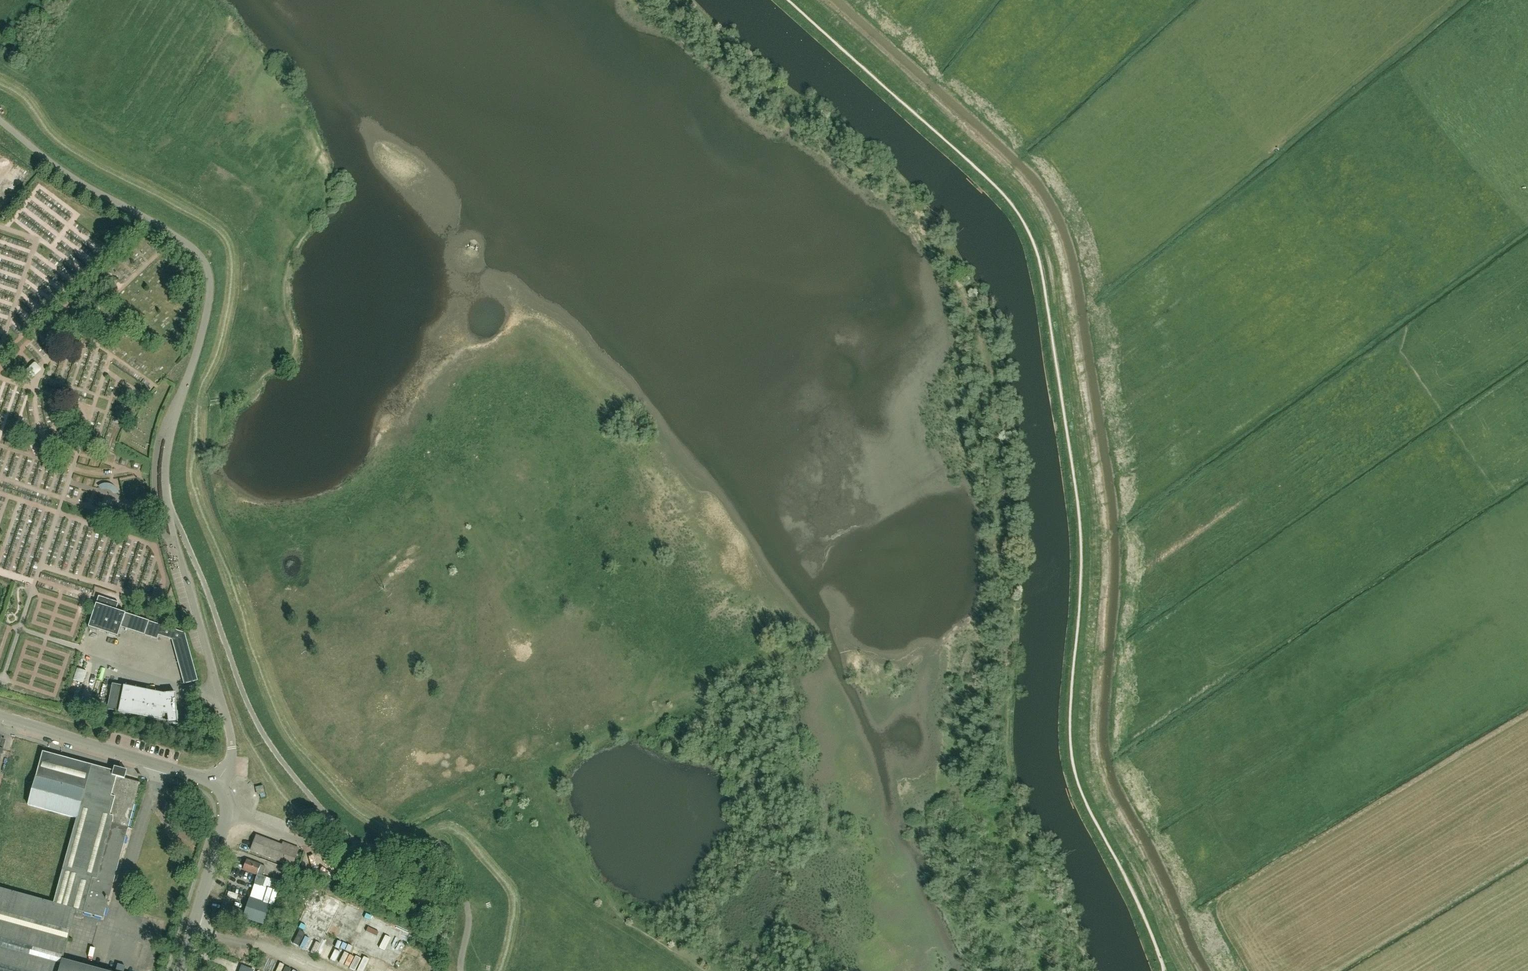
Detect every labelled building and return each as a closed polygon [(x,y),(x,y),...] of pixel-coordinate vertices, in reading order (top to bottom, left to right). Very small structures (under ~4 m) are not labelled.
[(12,297),(0,294),(0,305),(10,307),(12,297)] [(32,378),(42,370),(36,363),(26,371),(32,378)] [(112,494),(113,495),(118,493),(117,492),(117,491),(116,490),(116,489),(115,488),(114,487),(113,486),(112,486),(112,485),(111,485),(110,485),(109,485),(109,484),(108,484),(106,484),(105,484),(104,484),(103,485),(102,485),(101,485),(99,486),(98,487),(101,491),(102,490),(103,490),(104,490),(105,490),(106,490),(107,490),(108,490),(108,491),(109,491),(110,492),(111,492),(111,493),(112,494)] [(98,597),(96,604),(116,611),(118,603),(98,597)] [(88,628),(117,638),(125,614),(96,604),(88,628)] [(149,621),(144,636),(157,640),(158,636),(171,640),(184,685),(198,681),(185,633),(149,621)] [(165,695),(123,686),(118,713),(168,722),(168,725),(178,724),(176,697),(175,693),(165,694),(165,695)] [(140,783),(117,777),(117,776),(113,771),(43,751),(28,805),(77,818),(53,904),(0,889),(0,970),(106,970),(62,959),(73,916),(81,918),(83,912),(103,918),(109,895),(140,783)] [(257,836),(251,851),(292,867),(299,849),(283,843),(282,845),(257,836)] [(266,867),(247,860),(243,870),(257,875),(256,879),(251,877),(249,883),(255,884),(250,899),(249,898),(243,917),(264,924),(269,910),(270,910),(276,891),(263,887),(266,878),(262,876),(266,867)] [(279,881),(283,883),(288,872),(284,870),(279,881)] [(310,891),(290,946),(319,957),(339,902),(310,891)] [(400,969),(414,933),(345,907),(331,943),(400,969)] [(345,970),(346,970),(351,970),(356,959),(350,957),(345,970)]
